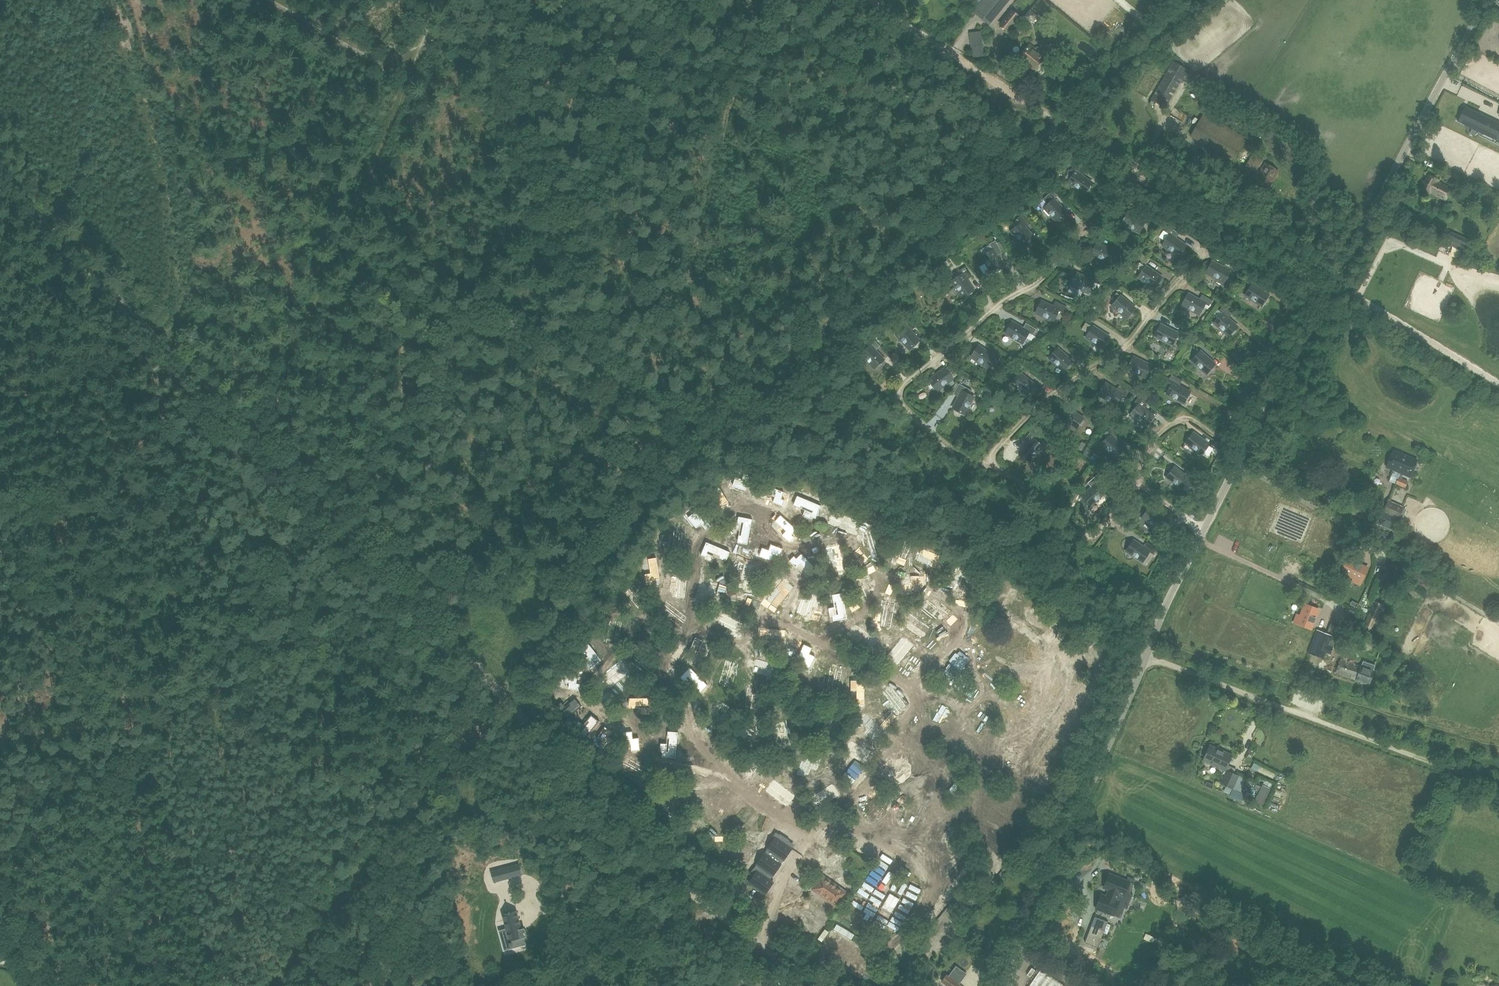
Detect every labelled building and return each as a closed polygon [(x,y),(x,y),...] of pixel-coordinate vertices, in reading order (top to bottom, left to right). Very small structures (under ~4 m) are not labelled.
[(972,11),(989,25),(1009,0),(981,0),(972,11)] [(1008,31),(1019,17),(1010,10),(999,23),(1008,31)] [(1032,22),(1037,15),(1030,10),(1025,17),(1032,22)] [(1125,22),(1114,13),(1109,19),(1120,28),(1125,22)] [(1038,52),(1030,45),(1019,59),(1035,72),(1052,52),(1043,45),(1038,52)] [(1188,70),(1174,61),(1150,101),(1166,109),(1184,77),(1188,70)] [(1465,108),(1464,109),(1467,110),(1462,120),(1460,119),(1459,120),(1497,138),(1498,134),(1498,125),(1465,108)] [(1204,114),(1190,137),(1234,162),(1247,139),(1204,114)] [(1263,160),(1252,154),(1243,168),(1253,174),(1249,185),(1264,195),(1279,172),(1264,162),(1257,176),(1254,174),(1263,160)] [(1460,175),(1448,170),(1444,178),(1456,184),(1460,175)] [(1068,181),(1084,193),(1092,182),(1075,171),(1068,181)] [(1420,191),(1429,194),(1429,192),(1445,200),(1451,187),(1437,181),(1438,180),(1427,175),(1420,191)] [(1054,199),(1045,207),(1058,222),(1067,214),(1054,199)] [(1145,221),(1128,212),(1122,223),(1139,232),(1145,221)] [(1034,237),(1021,222),(1011,231),(1025,245),(1034,237)] [(1469,240),(1450,232),(1447,239),(1465,247),(1469,240)] [(1179,256),(1186,246),(1170,235),(1163,245),(1179,256)] [(1109,263),(1114,252),(1097,243),(1091,254),(1109,263)] [(1003,267),(993,250),(982,256),(992,273),(1003,267)] [(1146,263),(1149,259),(1140,253),(1137,257),(1146,263)] [(1229,270),(1212,262),(1206,273),(1224,281),(1229,270)] [(1155,287),(1162,277),(1146,266),(1139,276),(1155,287)] [(1071,284),(1088,293),(1091,288),(1097,292),(1101,285),(1094,281),(1094,282),(1076,273),(1071,284)] [(973,290),(963,274),(952,280),(963,297),(973,290)] [(1269,295),(1252,284),(1245,295),(1262,305),(1269,295)] [(1205,303),(1188,294),(1182,304),(1199,314),(1205,303)] [(1135,309),(1120,296),(1112,305),(1127,318),(1135,309)] [(1059,310),(1041,301),(1036,313),(1054,321),(1059,310)] [(1057,302),(1054,307),(1059,310),(1063,312),(1066,306),(1057,302)] [(1229,336),(1237,327),(1222,313),(1214,323),(1229,336)] [(1012,322),(1006,333),(1023,343),(1029,332),(1012,322)] [(1178,334),(1161,325),(1155,336),(1173,345),(1178,334)] [(910,349),(919,340),(906,326),(897,334),(910,349)] [(1103,347),(1109,337),(1093,326),(1086,337),(1103,347)] [(874,368),(884,360),(870,345),(861,353),(874,368)] [(978,346),(971,356),(987,367),(995,357),(978,346)] [(1072,361),(1057,348),(1049,357),(1064,370),(1072,361)] [(1207,373),(1215,364),(1200,351),(1192,361),(1207,373)] [(1151,366),(1133,357),(1128,368),(1145,377),(1151,366)] [(953,378),(945,368),(929,380),(937,390),(953,378)] [(1010,374),(1015,378),(1012,383),(1027,395),(1035,385),(1014,369),(1010,374)] [(1190,392),(1173,382),(1167,393),(1184,403),(1190,392)] [(954,394),(959,397),(953,408),(964,414),(973,397),(969,394),(972,390),(959,383),(954,394)] [(1122,394),(1105,383),(1099,394),(1115,404),(1122,394)] [(1153,417),(1138,404),(1131,414),(1146,426),(1153,417)] [(1076,429),(1083,418),(1067,407),(1060,417),(1076,429)] [(1209,445),(1193,433),(1186,443),(1201,454),(1209,445)] [(1124,449),(1110,435),(1101,443),(1115,457),(1124,449)] [(1021,453),(1030,461),(1043,447),(1034,438),(1021,453)] [(1409,477),(1416,460),(1394,450),(1387,467),(1393,470),(1389,481),(1395,483),(1398,477),(1401,478),(1403,474),(1409,477)] [(1174,467),(1167,477),(1182,489),(1190,479),(1174,467)] [(1395,483),(1405,487),(1407,481),(1401,478),(1398,477),(1395,483)] [(1082,496),(1090,505),(1105,492),(1097,483),(1082,496)] [(808,491),(804,509),(814,512),(819,494),(808,491)] [(823,515),(832,502),(828,499),(819,512),(823,515)] [(1398,519),(1403,507),(1387,500),(1383,511),(1382,512),(1398,519)] [(1165,519),(1149,508),(1142,518),(1158,529),(1165,519)] [(1393,530),(1398,519),(1382,512),(1383,511),(1376,508),(1371,521),(1393,530)] [(852,527),(855,512),(841,510),(837,532),(843,534),(844,525),(852,527)] [(800,524),(804,515),(795,511),(791,520),(800,524)] [(749,546),(761,528),(754,524),(742,541),(749,546)] [(783,554),(788,536),(780,534),(775,551),(783,554)] [(661,536),(655,543),(669,554),(675,546),(661,536)] [(713,538),(710,547),(731,553),(734,545),(713,538)] [(1149,551),(1133,541),(1126,551),(1143,562),(1149,551)] [(1360,585),(1369,567),(1347,557),(1340,572),(1353,578),(1351,581),(1360,585)] [(1378,576),(1390,582),(1396,571),(1384,564),(1378,576)] [(695,602),(701,597),(691,583),(684,587),(695,602)] [(791,585),(782,607),(789,610),(798,589),(791,585)] [(818,616),(821,605),(817,604),(820,595),(814,593),(808,613),(818,616)] [(900,602),(903,596),(897,593),(895,599),(900,602)] [(1375,601),(1364,626),(1372,629),(1383,605),(1375,601)] [(1305,605),(1300,616),(1297,615),(1295,622),(1311,628),(1318,610),(1305,605)] [(931,606),(926,621),(931,623),(937,608),(931,606)] [(953,615),(944,630),(951,634),(961,619),(953,615)] [(1332,636),(1317,629),(1308,652),(1324,658),(1326,654),(1330,654),(1333,647),(1329,645),(1332,636)] [(1378,642),(1368,637),(1365,643),(1375,648),(1378,642)] [(811,645),(803,658),(809,662),(817,649),(811,645)] [(747,655),(759,662),(763,655),(751,648),(747,655)] [(823,654),(812,667),(821,674),(832,661),(823,654)] [(1374,670),(1373,670),(1375,665),(1363,661),(1361,666),(1341,659),(1337,674),(1356,680),(1369,685),(1374,670)] [(751,662),(748,670),(754,672),(757,664),(751,662)] [(845,684),(854,673),(846,666),(837,677),(845,684)] [(1317,683),(1323,685),(1326,677),(1319,675),(1317,683)] [(945,688),(942,697),(952,701),(956,692),(945,688)] [(1038,705),(1041,699),(1028,693),(1025,698),(1038,705)] [(631,707),(635,712),(644,706),(640,700),(631,707)] [(772,720),(782,729),(797,713),(787,703),(772,720)] [(1011,709),(1008,716),(1026,722),(1028,715),(1011,709)] [(919,743),(916,745),(920,749),(929,741),(917,728),(910,734),(919,743)] [(963,737),(980,746),(983,740),(967,730),(963,737)] [(1225,770),(1232,754),(1210,745),(1203,761),(1225,770)] [(697,756),(702,752),(699,747),(693,750),(697,756)] [(853,751),(847,759),(854,764),(860,756),(853,751)] [(717,785),(713,780),(724,774),(720,769),(702,780),(709,790),(717,785)] [(1220,783),(1233,789),(1239,775),(1226,770),(1220,783)] [(778,799),(791,784),(786,780),(773,795),(778,799)] [(769,782),(764,788),(773,795),(778,789),(769,782)] [(733,784),(718,801),(724,807),(740,789),(733,784)] [(1271,788),(1263,784),(1258,794),(1266,798),(1271,788)] [(934,816),(929,820),(942,837),(947,834),(934,816)] [(726,850),(729,839),(724,838),(725,834),(715,831),(710,846),(726,850)] [(929,848),(922,842),(925,839),(918,833),(910,842),(924,854),(929,848)] [(781,864),(784,860),(786,861),(792,853),(790,851),(792,848),(775,836),(766,848),(767,849),(765,852),(764,852),(756,865),(759,867),(748,882),(765,894),(774,882),(770,880),(772,876),(773,876),(781,864)] [(514,875),(522,874),(519,863),(512,865),(514,875)] [(491,870),(493,877),(500,875),(499,869),(491,870)] [(1104,888),(1109,890),(1106,896),(1101,894),(1096,908),(1120,918),(1124,908),(1127,909),(1130,902),(1133,894),(1130,893),(1134,883),(1109,874),(1104,888)] [(812,889),(837,906),(846,893),(821,875),(812,889)] [(526,936),(524,928),(522,929),(517,910),(513,911),(513,910),(507,912),(507,913),(503,914),(507,929),(503,930),(505,941),(510,940),(512,947),(525,944),(523,937),(526,936)] [(1085,942),(1098,947),(1108,921),(1095,916),(1085,942)] [(1056,972),(1076,985),(1079,980),(1060,966),(1056,972)] [(1040,970),(1029,985),(1064,985),(1040,970)] [(946,974),(941,981),(947,985),(961,985),(962,985),(946,974)]
